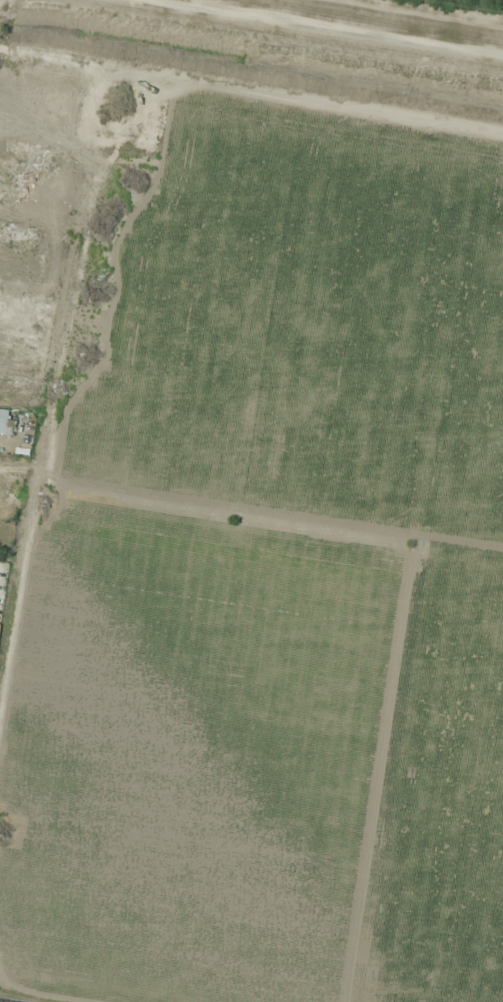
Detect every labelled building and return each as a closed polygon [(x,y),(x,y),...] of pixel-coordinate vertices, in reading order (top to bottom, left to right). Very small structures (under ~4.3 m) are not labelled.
[(30,296),(14,294),(13,308),(29,309),(30,296)] [(11,420),(9,407),(0,408),(0,433),(15,431),(14,419),(11,420)]
